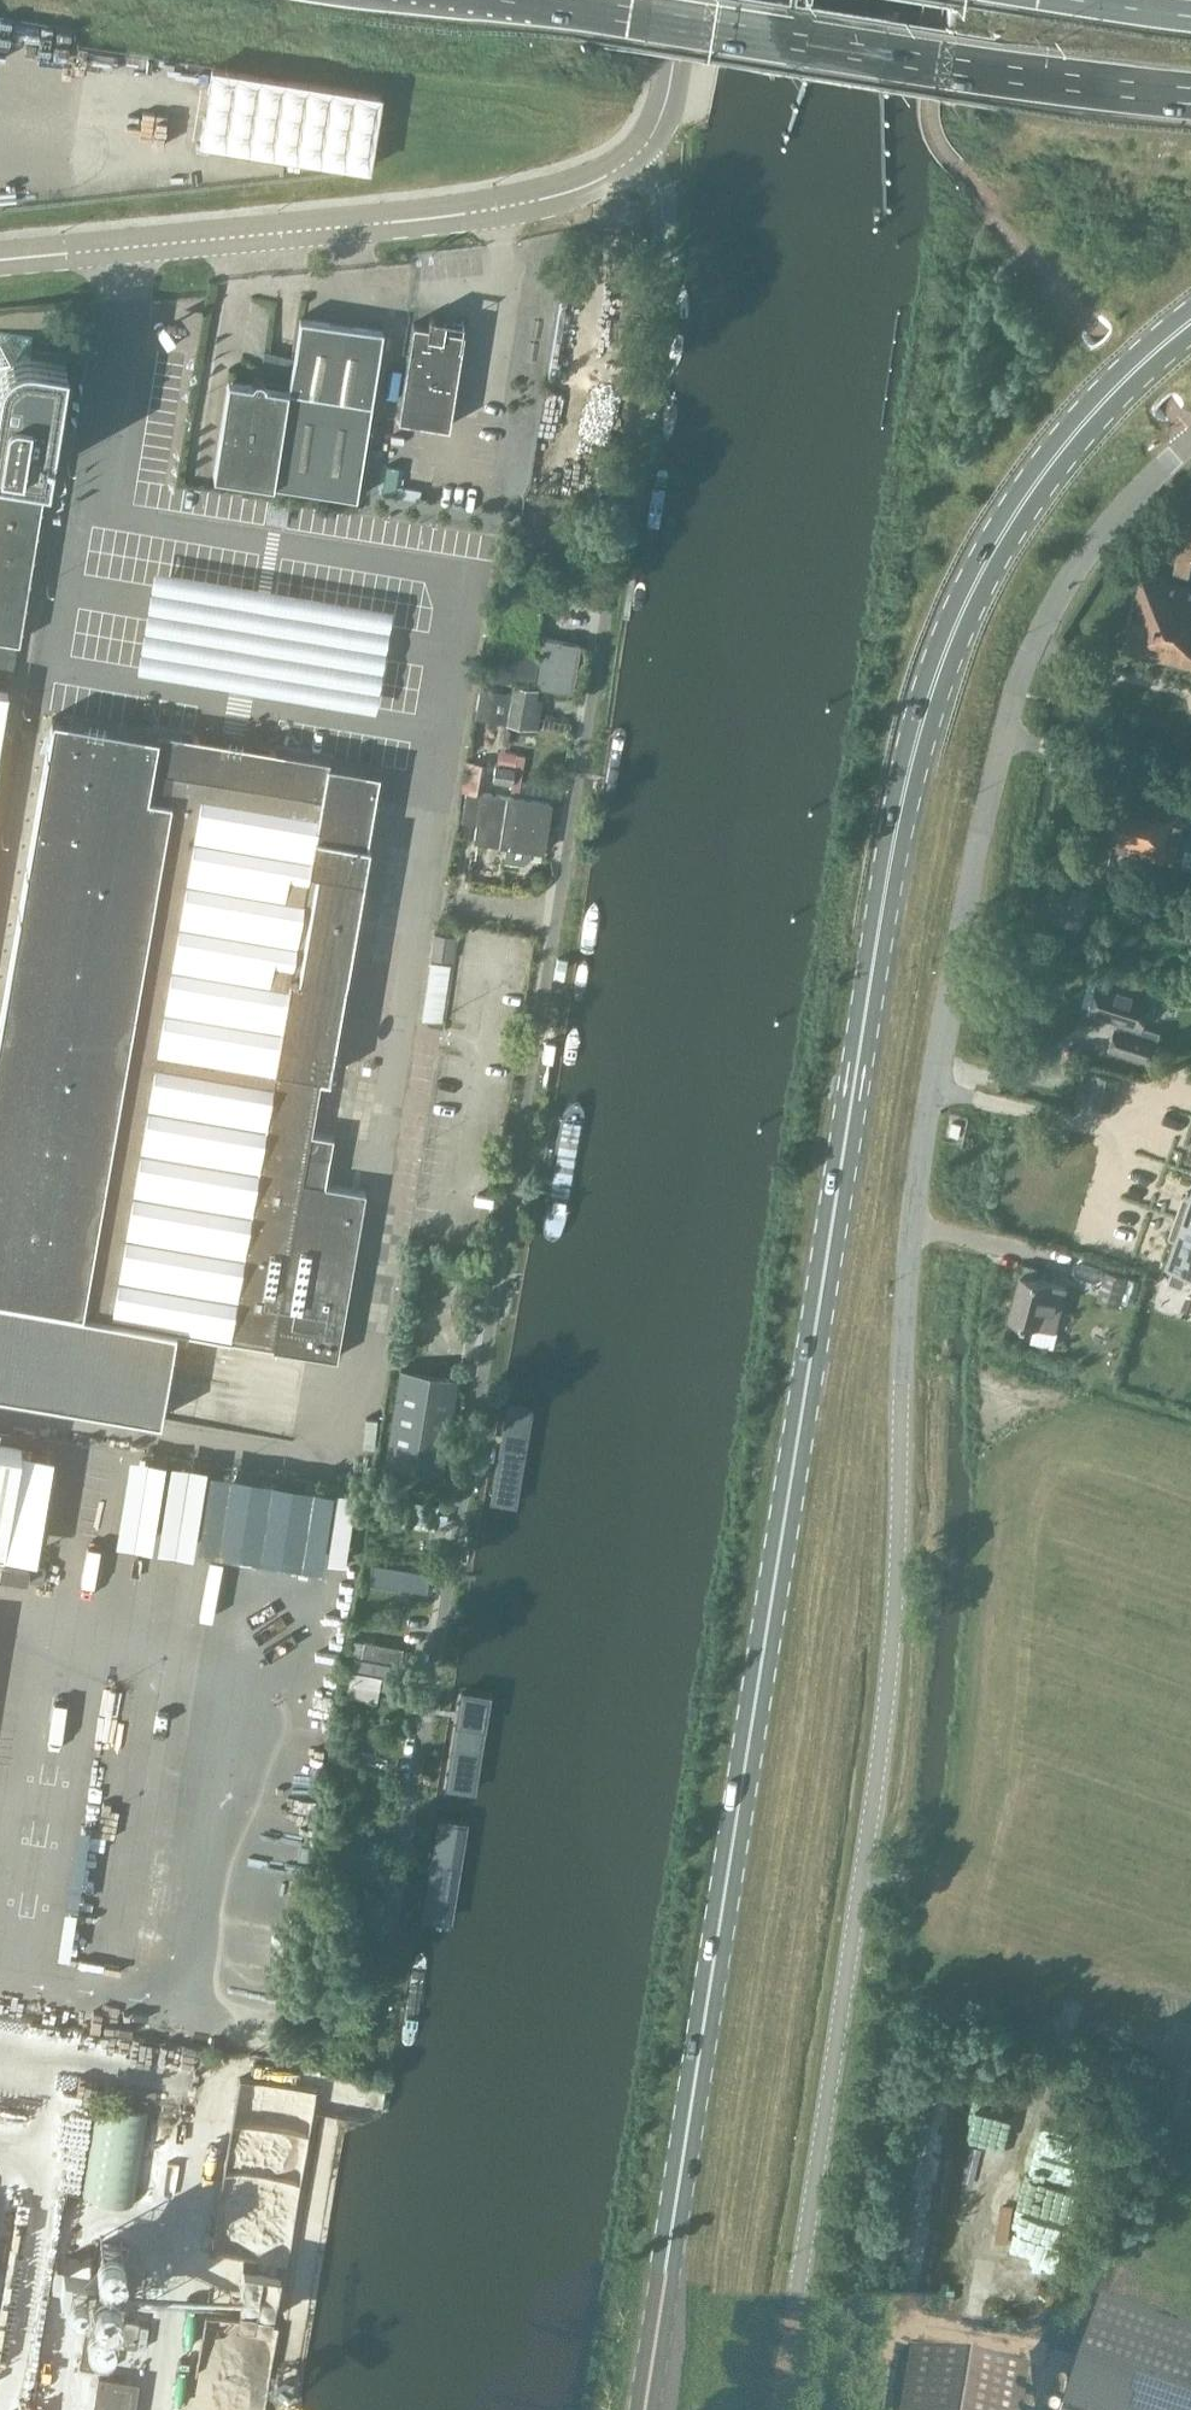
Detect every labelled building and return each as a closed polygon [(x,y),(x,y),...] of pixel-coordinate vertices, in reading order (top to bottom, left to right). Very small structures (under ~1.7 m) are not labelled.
[(375,133),(381,95),(211,68),(199,143),(369,170),(375,133)] [(399,419),(449,427),(464,331),(444,328),(446,318),(430,316),(428,325),(414,323),(399,419)] [(18,640),(65,354),(31,349),(33,336),(0,331),(0,637),(18,640)] [(214,475),(358,498),(373,403),(228,380),(214,475)] [(1190,560),(1190,514),(1180,557),(1190,560)] [(1142,574),(1122,650),(1190,668),(1190,587),(1142,574)] [(580,644),(542,638),(539,653),(535,652),(535,654),(490,647),(485,677),(572,692),(580,644)] [(537,688),(513,684),(512,693),(481,688),(477,718),(531,727),(537,688)] [(306,747),(275,742),(274,750),(221,741),(223,733),(197,729),(196,736),(186,735),(158,730),(157,736),(125,730),(116,729),(53,718),(0,1024),(0,1392),(161,1420),(176,1328),(273,1345),(273,1347),(337,1358),(366,1191),(325,1184),(334,1136),(311,1132),(320,1075),(329,1076),(335,1043),(334,1043),(361,888),(369,844),(366,844),(379,772),(328,764),(329,759),(304,755),(306,747)] [(516,754),(505,752),(503,765),(514,767),(516,754)] [(493,780),(513,783),(515,768),(514,768),(495,766),(493,780)] [(1087,843),(1175,865),(1185,822),(1182,821),(1187,801),(1100,778),(1087,843)] [(500,843),(500,844),(507,845),(505,860),(520,862),(524,861),(529,859),(531,854),(532,849),(543,851),(551,803),(508,796),(482,792),(483,786),(468,784),(462,820),(477,823),(474,839),(500,843)] [(431,958),(453,961),(456,937),(435,933),(431,958)] [(1086,1011),(1116,1020),(1107,1047),(1149,1060),(1158,1031),(1139,1026),(1149,994),(1097,977),(1086,1011)] [(1086,1105),(1106,1110),(1115,1078),(1095,1072),(1086,1105)] [(582,1104),(563,1101),(544,1221),(562,1224),(582,1104)] [(1169,1266),(1190,1273),(1190,1222),(1186,1220),(1169,1266)] [(553,1250),(534,1247),(514,1366),(533,1369),(553,1250)] [(1098,1300),(1120,1307),(1128,1276),(1107,1270),(1098,1300)] [(1008,1318),(1057,1331),(1068,1287),(1018,1274),(1008,1318)] [(457,1377),(400,1368),(385,1463),(442,1472),(457,1377)] [(533,1391),(515,1388),(495,1508),(513,1511),(533,1391)] [(3,1554),(20,1450),(0,1447),(0,1553),(3,1554)] [(484,1683),(465,1680),(445,1800),(464,1803),(484,1683)] [(462,1816),(443,1813),(423,1932),(442,1936),(462,1816)] [(146,2108),(138,2107),(99,2101),(83,2196),(135,2205),(151,2109),(146,2108)] [(94,2270),(63,2264),(59,2286),(90,2291),(91,2291),(86,2324),(79,2365),(109,2370),(112,2352),(105,2351),(118,2273),(95,2269),(95,2270),(94,2270)] [(1061,2409),(1190,2409),(1190,2325),(1107,2296),(1100,2294),(1061,2409)] [(124,2320),(121,2319),(119,2330),(116,2343),(135,2347),(136,2343),(139,2326),(139,2323),(124,2320)] [(1027,2362),(912,2344),(900,2409),(1019,2409),(1027,2362)] [(93,2409),(134,2409),(138,2383),(99,2377),(93,2409)]
